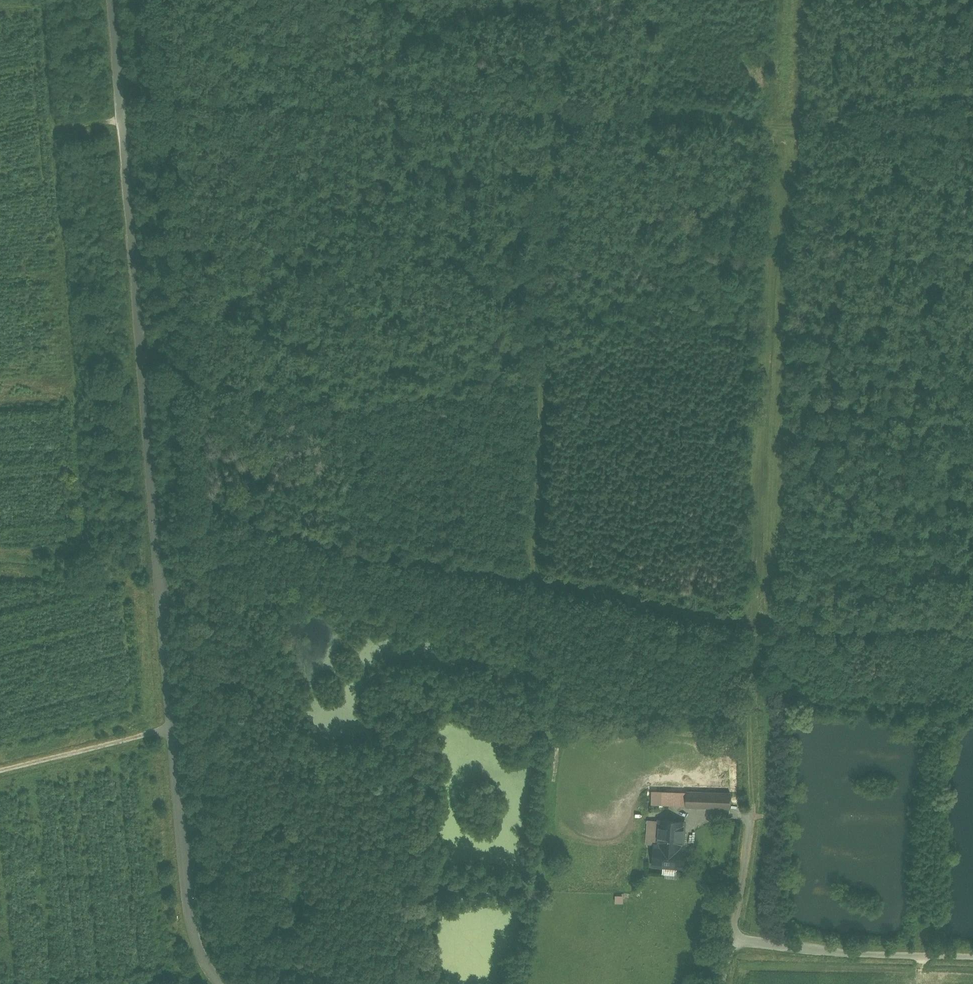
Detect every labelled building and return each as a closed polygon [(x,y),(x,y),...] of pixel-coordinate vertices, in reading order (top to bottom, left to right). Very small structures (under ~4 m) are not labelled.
[(650,806),(686,808),(687,794),(651,792),(650,806)] [(730,794),(687,792),(687,794),(686,808),(686,810),(730,812),(730,794)] [(685,823),(660,821),(658,845),(683,847),(685,823)] [(658,845),(656,845),(654,865),(683,867),(685,848),(683,847),(658,845)] [(624,899),(616,898),(615,906),(624,907),(624,899)]
